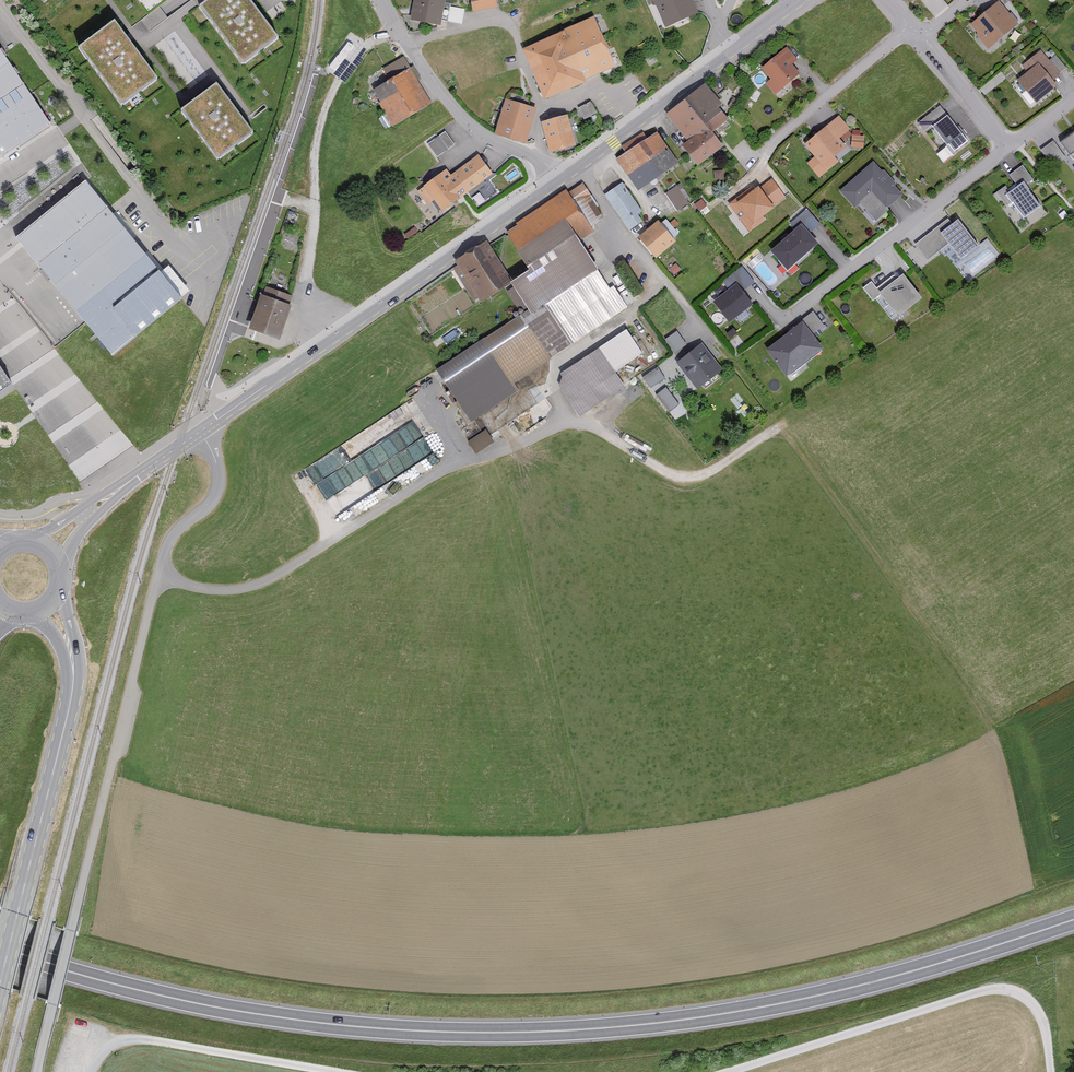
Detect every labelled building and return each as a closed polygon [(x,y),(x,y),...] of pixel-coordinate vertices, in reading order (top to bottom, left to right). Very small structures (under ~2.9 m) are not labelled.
[(202,5),(244,62),(278,37),(251,0),(208,0),(202,5)] [(443,1),(440,0),(418,0),(415,19),(439,23),(443,1)] [(474,13),(497,9),(495,0),(472,0),(474,13)] [(693,0),(649,0),(653,10),(657,8),(666,29),(699,16),(693,0)] [(464,21),(467,6),(452,4),(450,19),(464,21)] [(1018,27),(999,4),(971,26),(979,36),(978,38),(989,51),(1018,27)] [(617,68),(595,19),(524,51),(546,100),(617,68)] [(116,22),(83,47),(125,104),(159,79),(116,22)] [(354,47),(348,42),(329,67),(335,71),(354,47)] [(797,61),(786,48),(761,70),(771,81),(765,86),(775,97),(801,74),(793,65),(797,61)] [(51,125),(0,49),(0,159),(51,125)] [(1023,67),(1029,74),(1019,82),(1037,104),(1058,87),(1054,82),(1061,76),(1059,74),(1065,69),(1056,58),(1050,63),(1041,52),(1023,67)] [(411,69),(405,58),(382,71),(389,83),(374,91),(382,104),(380,105),(393,127),(433,105),(413,68),(411,69)] [(218,84),(184,109),(221,159),(255,134),(218,84)] [(722,107),(705,85),(666,116),(687,143),(683,146),(700,167),(725,147),(713,133),(729,120),(720,109),(722,107)] [(526,145),(537,109),(528,106),(530,99),(511,93),(508,101),(506,100),(495,136),(526,145)] [(946,116),(940,108),(918,125),(924,133),(946,116)] [(568,116),(542,123),(550,153),(576,146),(568,116)] [(970,143),(950,117),(934,129),(949,149),(951,147),(956,153),(970,143)] [(851,133),(839,119),(805,148),(824,170),(827,167),(830,172),(839,164),(835,159),(847,149),(841,142),(851,133)] [(428,142),(438,155),(456,142),(446,128),(428,142)] [(679,165),(658,133),(617,160),(639,192),(679,165)] [(1061,145),(1072,161),(1073,160),(1073,136),(1061,145)] [(864,138),(853,138),(852,151),(863,152),(864,138)] [(494,176),(479,155),(451,175),(447,169),(417,190),(428,205),(435,200),(443,211),(494,176)] [(903,197),(873,163),(839,194),(855,211),(860,206),(875,222),(903,197)] [(1010,176),(1018,188),(1010,193),(1006,187),(996,193),(1006,208),(1015,202),(1026,218),(1042,208),(1027,186),(1033,182),(1023,167),(1010,176)] [(85,181),(14,237),(112,357),(183,299),(85,181)] [(785,200),(772,181),(761,189),(760,187),(751,194),(749,191),(729,205),(750,234),(767,222),(764,217),(776,209),(775,208),(785,200)] [(642,217),(622,185),(606,196),(626,228),(642,217)] [(567,193),(507,233),(532,271),(513,284),(531,311),(438,372),(471,422),(519,391),(514,383),(628,309),(615,289),(611,292),(608,286),(604,288),(595,274),(600,271),(581,243),(596,233),(577,205),(591,196),(584,186),(569,196),(567,193)] [(687,203),(677,187),(664,195),(675,211),(687,203)] [(705,207),(701,201),(694,205),(699,211),(705,207)] [(791,227),(795,232),(772,253),(789,272),(820,245),(811,234),(819,227),(807,213),(791,227)] [(953,226),(948,220),(916,247),(929,263),(950,245),(964,261),(980,248),(958,222),(953,226)] [(677,244),(660,222),(639,239),(656,260),(677,244)] [(513,282),(487,243),(455,264),(458,268),(453,271),(473,303),(479,299),(482,303),(513,282)] [(723,284),(729,292),(714,304),(729,324),(754,306),(744,293),(755,284),(743,269),(723,284)] [(895,284),(886,272),(863,290),(873,303),(881,297),(898,319),(924,300),(906,276),(895,284)] [(268,290),(255,328),(276,334),(289,297),(268,290)] [(677,305),(667,291),(657,297),(668,312),(677,305)] [(801,323),(802,324),(768,351),(789,378),(825,349),(812,333),(823,325),(814,313),(801,323)] [(679,329),(667,337),(676,351),(688,343),(679,329)] [(643,354),(627,331),(577,366),(593,389),(643,354)] [(723,371),(702,346),(677,367),(699,392),(723,371)] [(673,369),(665,358),(636,381),(656,406),(668,397),(662,389),(665,387),(659,380),(673,369)] [(13,384),(0,365),(0,393),(13,384)] [(415,421),(315,478),(339,519),(438,462),(415,421)] [(490,427),(472,438),(480,451),(498,441),(490,427)]
